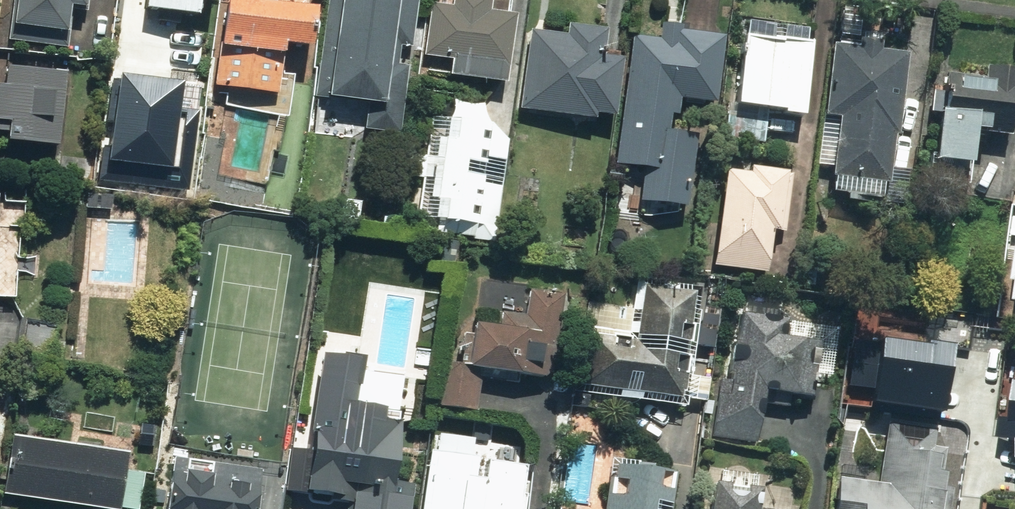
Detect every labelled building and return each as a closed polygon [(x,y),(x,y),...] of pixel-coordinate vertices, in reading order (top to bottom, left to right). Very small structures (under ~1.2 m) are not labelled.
[(74,29),(78,1),(98,4),(99,0),(23,0),(20,21),(74,29)] [(158,33),(161,8),(206,14),(208,0),(132,0),(128,29),(158,33)] [(223,84),(288,91),(292,50),(298,51),(299,41),(322,44),(326,0),(232,0),(223,84)] [(322,135),(372,138),(372,128),(407,131),(412,61),(404,60),(405,42),(422,43),(425,0),(331,0),(322,135)] [(434,55),(455,57),(454,71),(516,75),(520,8),(499,6),(499,0),(457,0),(456,3),(438,2),(434,55)] [(609,49),(612,23),(575,20),(574,29),(532,25),(525,105),(626,114),(631,51),(609,49)] [(648,201),(698,206),(706,127),(680,124),(681,113),(687,114),(689,98),(728,102),(735,27),(671,21),(669,41),(647,39),(646,56),(635,55),(625,161),(652,164),(648,201)] [(760,28),(751,100),(814,107),(823,36),(760,28)] [(841,42),(834,111),(847,112),(842,173),(904,179),(916,49),(841,42)] [(950,50),(938,160),(978,164),(975,193),(1014,197),(1014,57),(950,50)] [(0,104),(0,116),(19,117),(17,140),(69,143),(74,63),(18,59),(16,81),(2,80),(0,104)] [(122,67),(105,170),(188,183),(200,105),(177,101),(181,76),(122,67)] [(407,169),(425,171),(418,214),(500,227),(517,120),(435,107),(428,150),(410,147),(407,169)] [(757,169),(733,167),(724,258),(779,264),(782,230),(792,231),(799,166),(758,162),(757,169)] [(6,186),(0,186),(0,280),(1,281),(1,295),(24,297),(30,200),(5,199),(6,186)] [(593,329),(590,386),(696,392),(702,286),(649,283),(646,332),(593,329)] [(478,368),(532,377),(535,360),(557,364),(569,290),(537,285),(532,312),(510,308),(509,319),(487,315),(478,368)] [(788,331),(791,319),(744,309),(717,431),(760,440),(771,387),(810,396),(823,338),(788,331)] [(878,333),(869,401),(940,410),(949,342),(878,333)] [(348,508),(408,508),(413,477),(397,475),(407,408),(354,400),(360,359),(321,353),(307,443),(292,441),(285,487),(350,497),(348,508)] [(892,420),(888,477),(843,474),(840,503),(873,506),(873,508),(958,508),(965,425),(892,420)] [(428,434),(420,508),(526,508),(531,459),(495,455),(496,441),(428,434)] [(138,448),(18,435),(11,494),(132,507),(138,448)] [(687,464),(612,455),(605,508),(681,508),(687,464)] [(189,508),(264,508),(268,465),(194,459),(189,508)] [(798,508),(769,506),(772,473),(715,467),(710,508),(798,508)]
